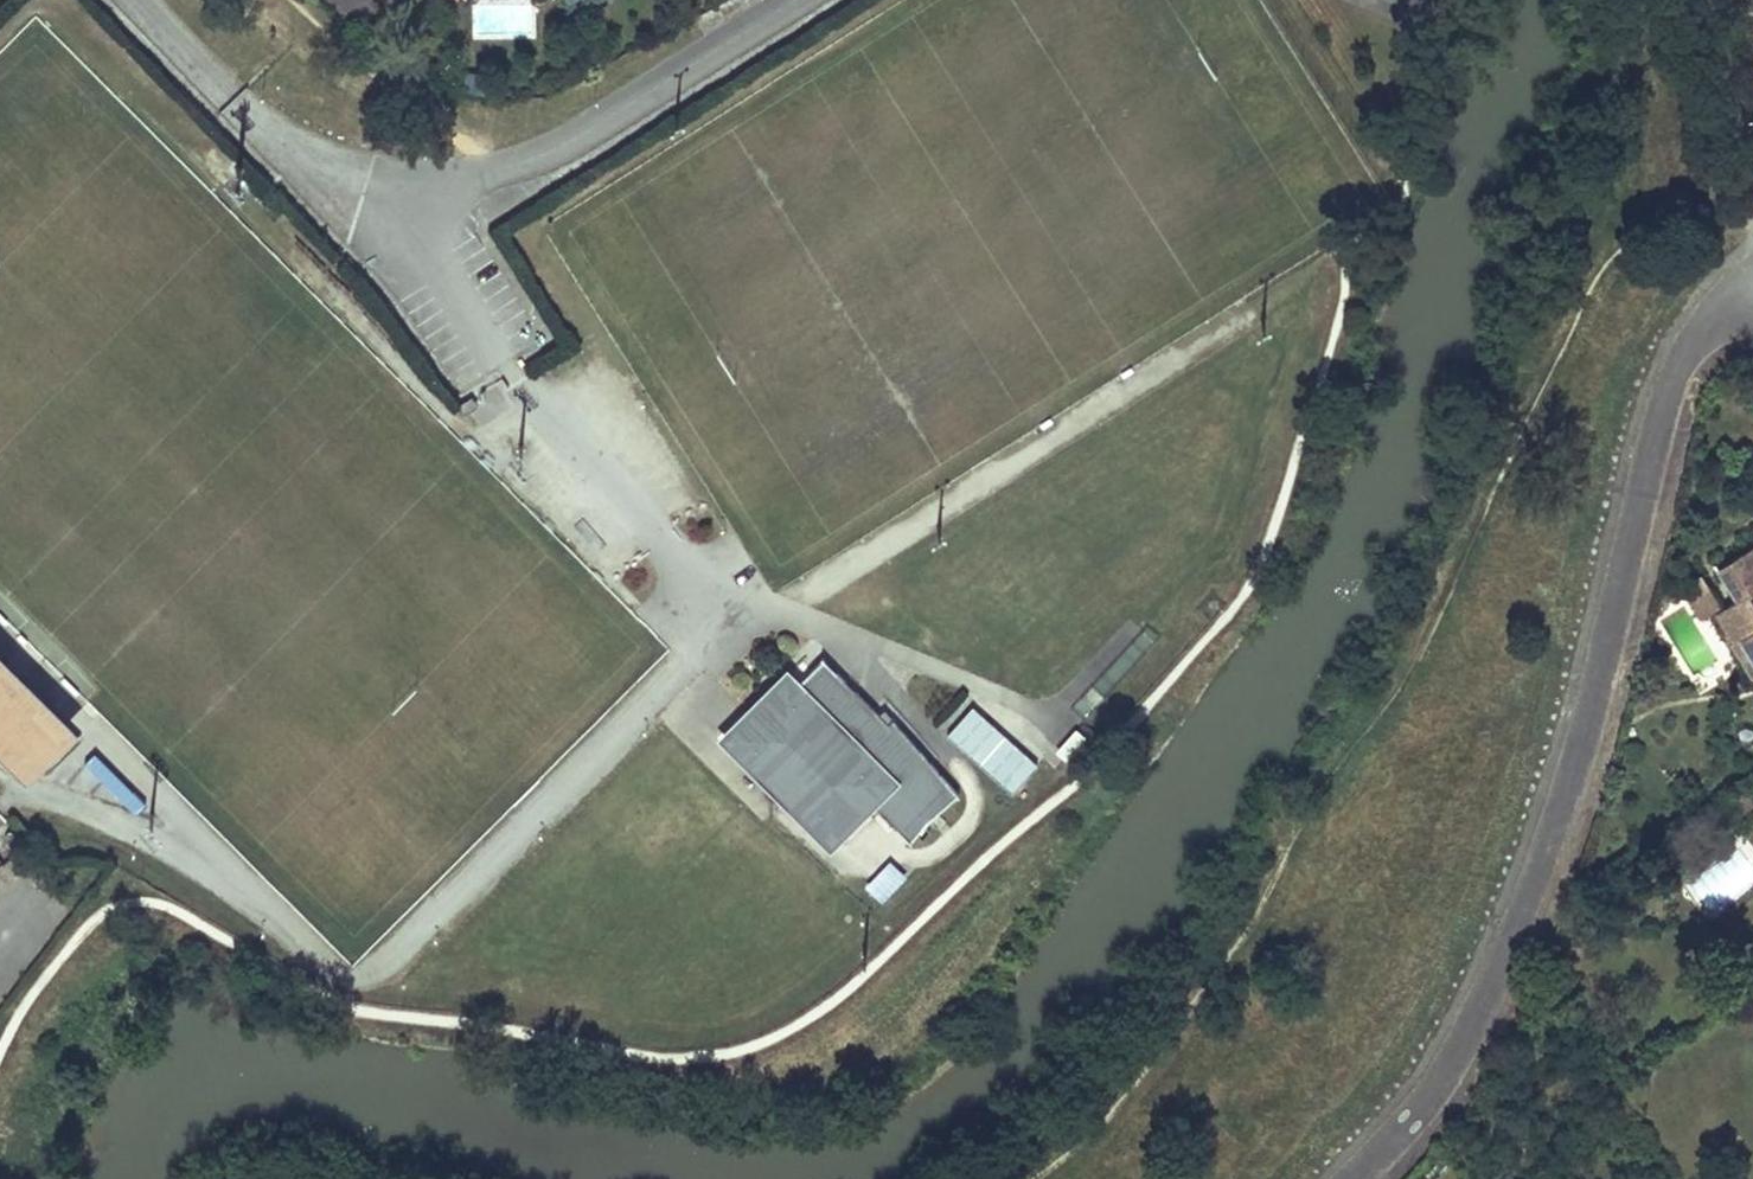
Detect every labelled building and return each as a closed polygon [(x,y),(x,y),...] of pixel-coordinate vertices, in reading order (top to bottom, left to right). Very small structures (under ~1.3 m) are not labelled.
[(1748,593),(1752,590),(1752,544),(1718,566),(1738,599),(1727,607),(1745,636),(1740,639),(1752,660),(1752,602),(1748,593)] [(1695,572),(1676,585),(1695,614),(1714,601),(1695,572)] [(1727,607),(1716,612),(1735,642),(1732,643),(1752,676),(1752,675),(1752,660),(1740,639),(1745,636),(1727,607)] [(958,793),(892,719),(888,723),(822,659),(754,729),(785,771),(772,785),(831,843),(871,802),(911,841),(928,820),(958,793)] [(0,662),(0,738),(38,777),(77,739),(0,662)] [(726,740),(772,785),(785,771),(754,729),(795,687),(786,678),(726,740)] [(1037,760),(972,704),(948,732),(1013,788),(1037,760)] [(1059,748),(1068,756),(1078,764),(1094,744),(1075,729),(1059,748)] [(863,884),(879,902),(907,878),(891,859),(863,884)]
